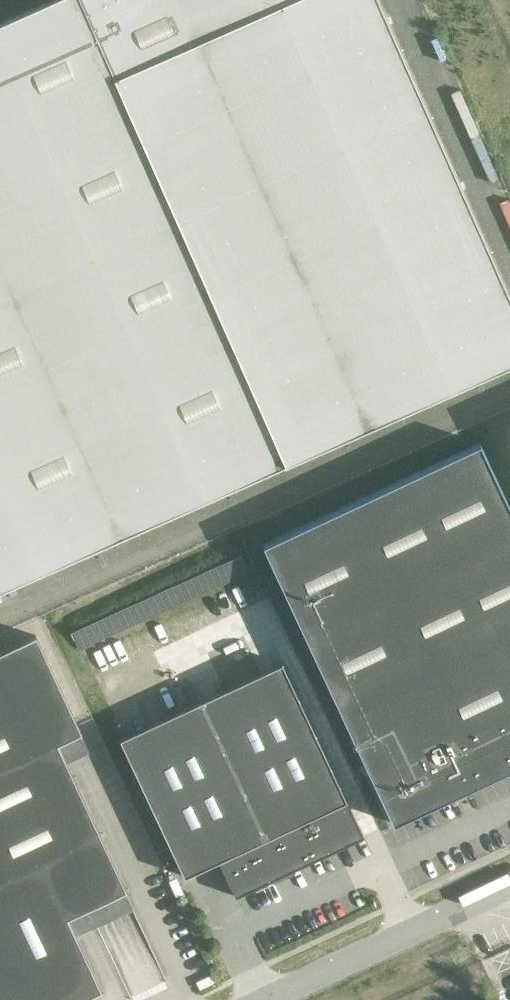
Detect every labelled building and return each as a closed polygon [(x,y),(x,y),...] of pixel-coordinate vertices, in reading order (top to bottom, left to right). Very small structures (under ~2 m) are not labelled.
[(35,6),(245,481),(509,363),(509,295),(379,0),(48,0),(35,6)] [(35,6),(0,21),(0,589),(245,481),(35,6)] [(480,442),(263,544),(393,822),(453,795),(454,798),(455,797),(455,795),(466,790),(467,792),(468,791),(467,788),(509,768),(509,506),(480,442)] [(0,652),(0,999),(79,999),(102,990),(68,917),(126,890),(58,743),(82,732),(36,635),(0,652)] [(364,836),(282,662),(120,738),(184,876),(219,860),(235,896),(364,836)]
